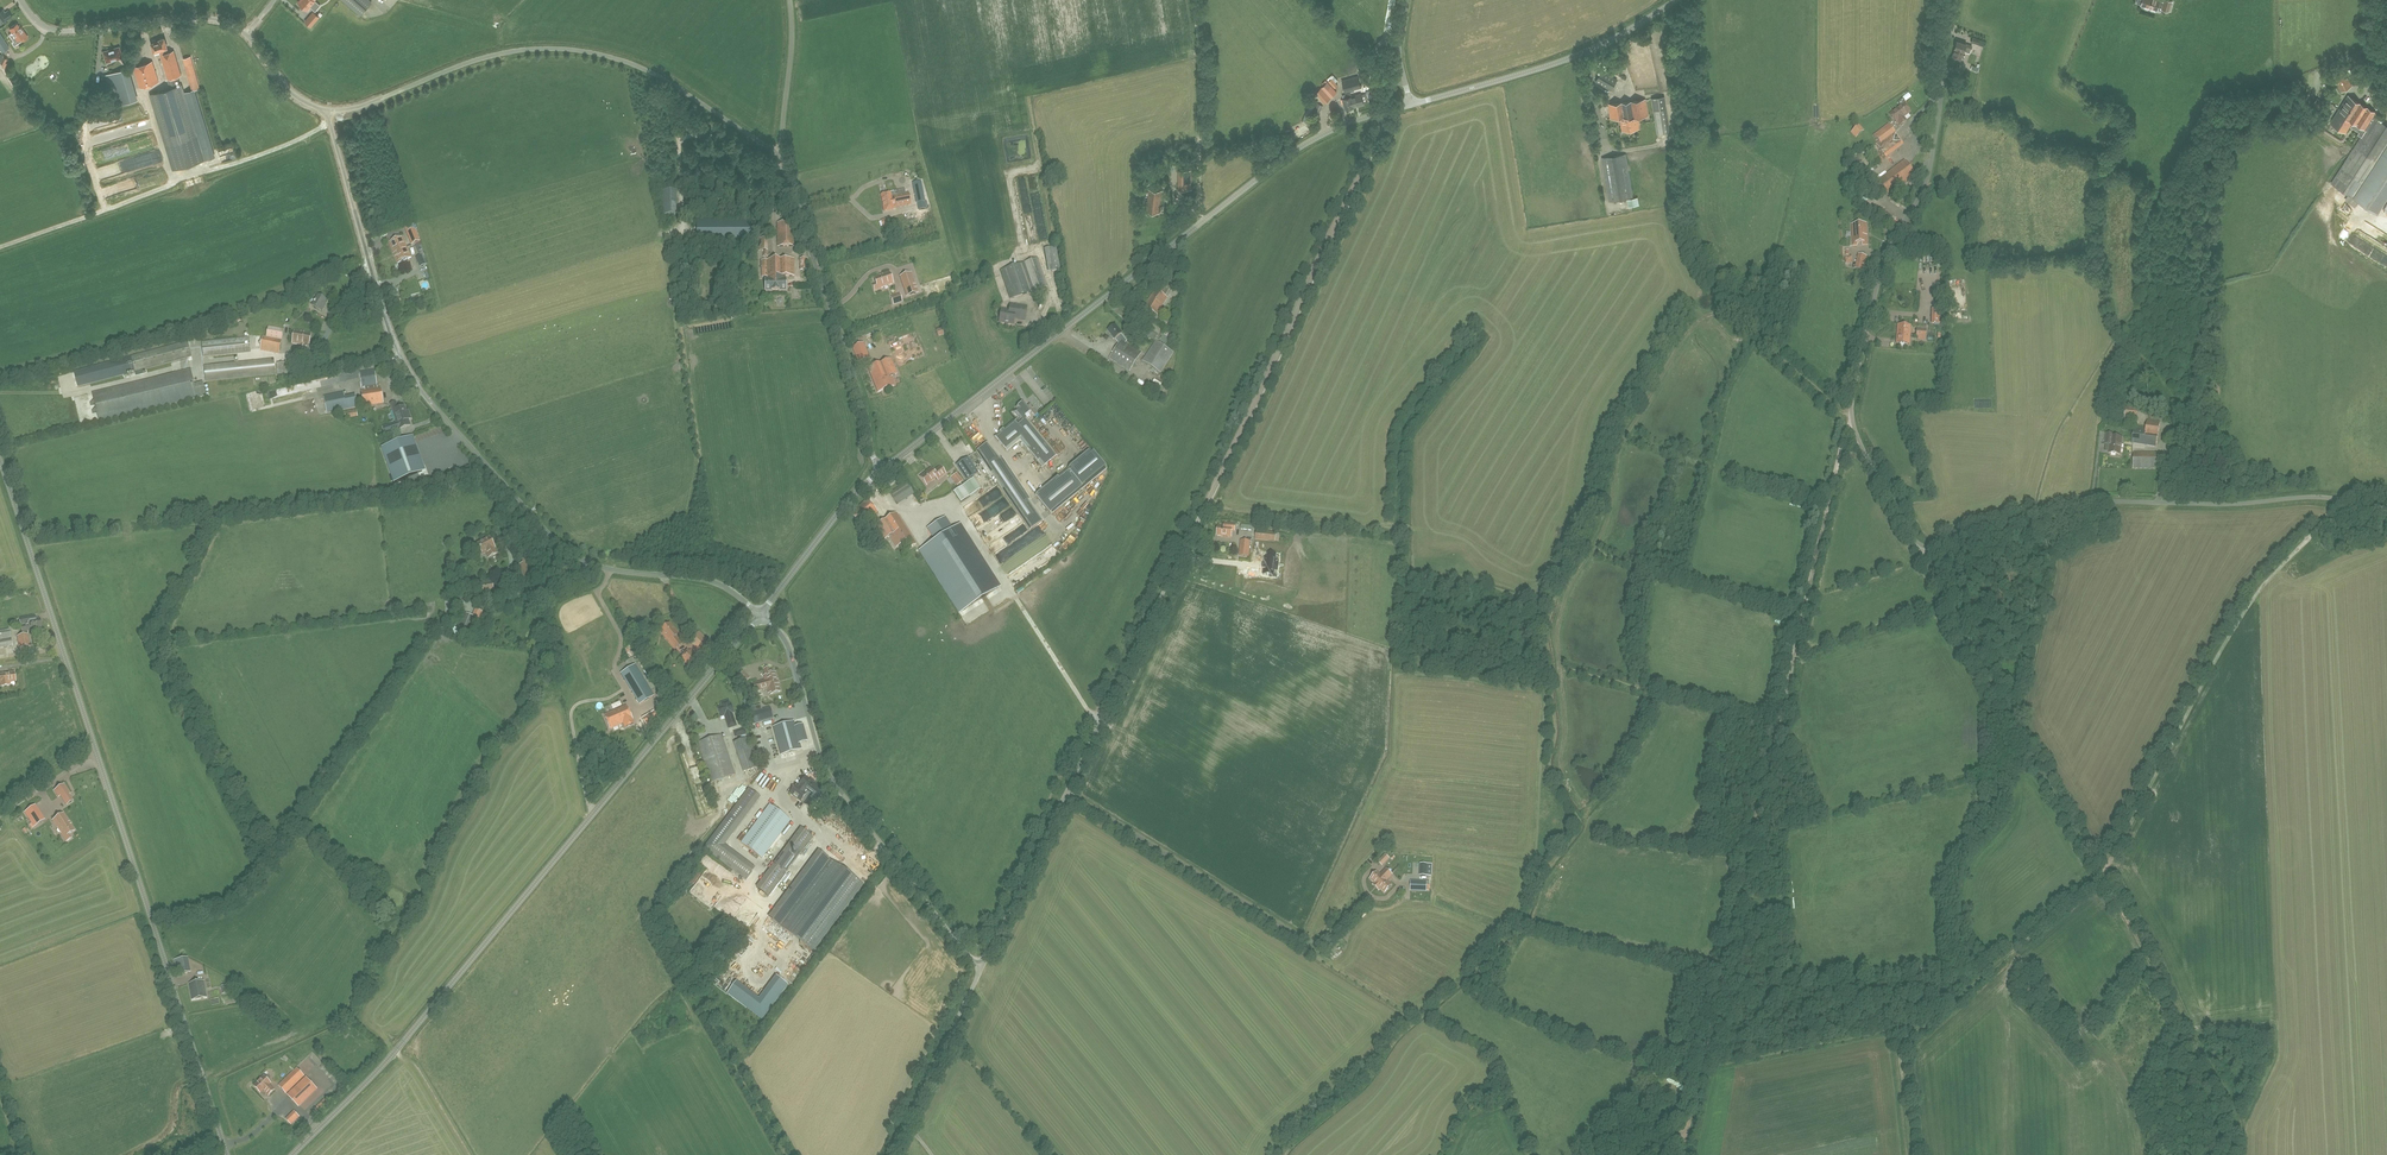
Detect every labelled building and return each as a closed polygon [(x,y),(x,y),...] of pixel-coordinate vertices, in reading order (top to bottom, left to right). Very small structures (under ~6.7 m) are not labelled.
[(314,2),(312,0),(301,0),(298,3),(299,4),(298,5),(301,8),(302,7),(306,10),(314,2)] [(368,0),(342,0),(360,15),(371,3),(368,0)] [(2137,3),(2141,5),(2157,10),(2159,6),(2163,8),(2163,10),(2169,11),(2172,1),(2168,0),(2165,0),(2164,3),(2160,2),(2161,0),(2138,0),(2137,3)] [(0,11),(0,17),(0,18),(3,22),(12,16),(8,10),(5,12),(3,9),(0,11)] [(313,12),(310,16),(305,22),(310,26),(315,20),(318,17),(313,12)] [(13,41),(15,40),(17,44),(27,37),(22,29),(21,30),(17,24),(9,28),(12,32),(9,35),(13,41)] [(3,51),(9,47),(0,34),(0,46),(3,51)] [(177,86),(174,77),(181,75),(173,51),(165,53),(164,49),(167,48),(164,38),(159,39),(159,40),(156,41),(155,40),(153,40),(151,41),(151,43),(153,52),(159,50),(160,54),(167,79),(168,79),(170,88),(151,94),(174,169),(214,157),(193,91),(183,94),(180,85),(177,86)] [(1957,41),(1954,48),(1955,48),(1952,58),(1960,61),(1963,51),(1964,51),(1965,47),(1971,49),(1972,46),(1962,43),(1962,41),(1958,39),(1957,41)] [(122,58),(119,47),(103,52),(106,63),(122,58)] [(4,57),(2,61),(1,63),(4,64),(3,68),(7,70),(10,64),(5,62),(7,59),(4,57)] [(199,88),(195,74),(190,57),(183,58),(192,90),(199,88)] [(139,88),(158,82),(152,61),(133,67),(139,88)] [(2343,68),(2332,74),(2341,92),(2352,86),(2343,68)] [(127,71),(127,70),(127,69),(105,75),(114,106),(135,100),(127,71)] [(1611,90),(1617,79),(1601,70),(1595,81),(1611,90)] [(1366,93),(1361,95),(1360,94),(1350,97),(1348,91),(1360,88),(1357,76),(1341,81),(1346,98),(1342,99),(1345,110),(1363,104),(1363,103),(1368,102),(1366,93)] [(1334,88),(1337,85),(1330,78),(1327,80),(1334,88)] [(1322,83),(1324,85),(1317,91),(1316,90),(1313,92),(1315,93),(1315,94),(1324,104),(1336,93),(1325,80),(1322,83)] [(2376,112),(2348,95),(2331,123),(2346,133),(2353,122),(2366,130),(2320,201),(2345,217),(2356,200),(2376,213),(2386,196),(2386,125),(2373,116),(2376,112)] [(1652,98),(1657,134),(1667,132),(1661,97),(1652,98)] [(2313,103),(2323,111),(2327,105),(2318,97),(2313,103)] [(102,108),(113,105),(111,99),(101,102),(102,108)] [(1637,117),(1648,116),(1645,100),(1608,105),(1610,119),(1620,118),(1621,131),(1639,128),(1637,117)] [(1311,101),(1305,112),(1302,120),(1308,122),(1311,115),(1316,103),(1311,101)] [(1318,114),(1322,106),(1317,104),(1313,112),(1318,114)] [(1904,104),(1890,114),(1896,122),(1898,121),(1900,125),(1906,121),(1903,117),(1910,112),(1904,104)] [(1920,116),(1921,127),(1929,126),(1927,114),(1920,116)] [(1856,138),(1865,130),(1859,124),(1850,132),(1856,138)] [(1888,124),(1874,135),(1879,142),(1875,144),(1885,157),(1903,144),(1888,124)] [(1609,201),(1633,197),(1626,154),(1602,158),(1609,201)] [(1877,181),(1889,196),(1916,175),(1904,160),(1877,181)] [(772,168),(764,166),(762,176),(770,178),(772,168)] [(108,174),(105,167),(99,169),(102,177),(108,174)] [(1181,180),(1180,189),(1191,190),(1191,180),(1181,180)] [(921,182),(913,183),(917,203),(918,203),(923,202),(925,202),(921,182)] [(1146,211),(1160,213),(1161,204),(1160,204),(1161,199),(1162,191),(1153,190),(1149,190),(1149,196),(1148,196),(1148,202),(1147,202),(1146,211)] [(892,205),(895,205),(896,207),(911,205),(908,193),(893,196),(894,200),(891,200),(890,193),(881,195),(884,211),(893,209),(892,205)] [(892,219),(897,230),(907,225),(902,215),(892,219)] [(751,233),(751,219),(697,220),(697,234),(751,233)] [(2367,226),(2365,231),(2386,243),(2386,240),(2386,233),(2365,221),(2363,224),(2367,226)] [(777,246),(794,246),(793,222),(777,223),(777,246)] [(1852,224),(1853,245),(1857,245),(1858,241),(1861,241),(1862,245),(1867,244),(1866,223),(1852,224)] [(412,244),(417,242),(419,241),(414,229),(406,232),(412,244)] [(2353,232),(2349,240),(2373,255),(2378,247),(2353,232)] [(398,263),(411,257),(401,237),(389,242),(398,263)] [(1055,247),(1043,249),(1048,272),(1059,270),(1055,247)] [(1857,252),(1853,266),(1863,269),(1867,255),(1857,252)] [(1037,257),(1000,270),(1010,299),(1047,286),(1037,257)] [(785,276),(794,276),(793,259),(767,260),(761,260),(760,266),(767,266),(767,279),(765,280),(765,292),(786,291),(786,279),(785,279),(785,276)] [(893,284),(889,272),(874,277),(876,284),(873,286),(875,291),(881,288),(893,284)] [(908,295),(918,292),(911,273),(900,277),(903,286),(905,286),(908,295)] [(1156,313),(1166,298),(1156,291),(1146,307),(1156,313)] [(323,306),(326,300),(318,295),(312,305),(321,311),(324,306),(323,306)] [(1027,306),(1010,304),(1009,310),(1001,309),(999,322),(1013,325),(1014,319),(1025,321),(1027,306)] [(1897,324),(1896,343),(1909,344),(1910,325),(1897,324)] [(1129,372),(1141,353),(1125,342),(1127,341),(1121,334),(1122,334),(1115,325),(1108,331),(1112,336),(1111,336),(1113,339),(1114,338),(1115,340),(1115,339),(1119,344),(1109,359),(1129,372)] [(283,329),(268,326),(266,337),(263,336),(260,350),(279,353),(283,329)] [(1917,327),(1916,337),(1926,338),(1927,328),(1917,327)] [(310,333),(301,332),(294,331),(292,343),(308,346),(310,333)] [(1159,341),(1172,349),(1173,346),(1170,344),(1172,341),(1163,335),(1159,341)] [(203,357),(250,352),(249,338),(202,342),(203,357)] [(1160,373),(1173,353),(1155,341),(1142,361),(1160,373)] [(74,372),(78,386),(134,372),(191,356),(187,342),(74,372)] [(858,362),(869,358),(863,343),(852,347),(858,362)] [(914,345),(892,354),(895,362),(918,353),(914,345)] [(204,366),(205,381),(275,374),(274,359),(204,366)] [(890,376),(897,374),(891,359),(868,368),(877,392),(893,385),(890,376)] [(277,376),(290,375),(289,363),(276,363),(277,376)] [(194,385),(190,369),(92,393),(98,421),(205,395),(202,383),(194,385)] [(363,406),(383,403),(381,388),(377,388),(377,384),(376,384),(374,370),(359,372),(362,387),(364,386),(364,390),(361,391),(363,406)] [(306,385),(269,391),(270,398),(307,392),(306,385)] [(324,402),(327,414),(357,407),(355,395),(324,402)] [(408,419),(410,418),(408,412),(406,412),(403,405),(397,407),(395,401),(390,403),(399,429),(410,425),(408,419)] [(1018,418),(1013,421),(1017,425),(1026,418),(1025,417),(1031,412),(1034,415),(1037,412),(1029,403),(1026,405),(1023,401),(1016,407),(1017,408),(1013,412),(1018,418)] [(2121,406),(2120,418),(2137,421),(2138,408),(2121,406)] [(1017,425),(1013,421),(994,436),(1006,451),(1020,439),(1043,467),(1057,455),(1026,418),(1017,425)] [(2132,443),(2156,447),(2160,422),(2147,420),(2146,429),(2134,428),(2132,443)] [(1063,437),(1066,433),(1053,421),(1050,425),(1063,437)] [(2120,454),(2122,438),(2113,436),(2113,434),(2106,433),(2105,444),(2110,444),(2109,453),(2120,454)] [(382,448),(394,481),(422,471),(413,446),(410,438),(382,448)] [(1083,454),(1085,456),(1089,454),(1087,451),(1091,448),(1084,439),(1080,442),(1085,449),(1079,453),(1081,455),(1083,454)] [(976,452),(1029,530),(1043,520),(1000,457),(987,442),(976,452)] [(2159,453),(2134,453),(2134,468),(2159,469),(2159,453)] [(967,457),(956,464),(967,480),(977,473),(967,457)] [(1092,458),(1086,461),(1087,464),(1092,462),(1096,470),(1102,467),(1098,458),(1093,460),(1092,458)] [(937,479),(945,473),(940,466),(933,471),(931,468),(920,477),(926,485),(936,477),(937,479)] [(1051,514),(1083,488),(1068,468),(1035,495),(1051,514)] [(951,477),(957,485),(963,481),(956,472),(951,477)] [(979,488),(972,479),(953,492),(960,501),(979,488)] [(906,482),(889,493),(897,504),(914,493),(906,482)] [(861,526),(877,511),(866,499),(850,513),(861,526)] [(910,548),(916,544),(896,513),(873,527),(882,541),(889,536),(896,547),(905,540),(910,548)] [(952,530),(949,524),(944,521),(939,521),(933,525),(932,529),(932,535),(935,540),(920,550),(960,613),(999,588),(960,525),(952,530)] [(1234,531),(1235,525),(1224,524),(1224,527),(1217,526),(1216,535),(1231,536),(1232,530),(1234,531)] [(1255,540),(1275,542),(1276,533),(1256,530),(1255,540)] [(493,548),(494,547),(489,537),(472,545),(478,556),(486,552),(488,557),(496,553),(493,548)] [(991,549),(994,547),(993,544),(997,542),(994,537),(988,541),(991,544),(989,545),(991,549)] [(1248,556),(1249,541),(1241,540),(1239,555),(1248,556)] [(1263,567),(1263,569),(1263,570),(1264,570),(1263,575),(1270,575),(1273,576),(1274,571),(1278,571),(1279,561),(1275,560),(1275,556),(1276,554),(1268,553),(1267,559),(1265,558),(1264,566),(1263,566),(1263,567)] [(519,565),(521,569),(524,579),(531,577),(529,571),(531,571),(527,558),(522,560),(524,564),(519,565)] [(477,583),(478,595),(494,592),(492,581),(484,582),(484,581),(477,583)] [(476,609),(473,617),(464,613),(457,631),(468,636),(473,623),(478,625),(483,612),(476,609)] [(33,629),(41,628),(39,619),(34,620),(33,617),(27,618),(28,625),(21,627),(22,635),(17,636),(19,648),(30,646),(27,631),(34,630),(33,629)] [(678,633),(669,623),(660,630),(674,648),(681,643),(676,638),(674,636),(678,633)] [(12,646),(9,629),(0,631),(0,649),(12,646)] [(705,651),(709,647),(712,644),(698,631),(691,639),(689,641),(702,654),(705,651)] [(691,650),(689,652),(686,650),(680,657),(682,660),(694,671),(703,661),(691,650)] [(752,677),(763,674),(762,669),(757,671),(755,664),(749,665),(752,677)] [(639,704),(653,696),(634,665),(620,673),(639,704)] [(765,680),(758,682),(754,683),(756,692),(767,689),(768,693),(770,692),(770,694),(781,691),(778,681),(775,673),(771,674),(769,668),(764,670),(765,676),(764,676),(765,680)] [(749,679),(745,675),(743,672),(737,677),(740,680),(744,684),(749,679)] [(15,681),(14,673),(0,675),(0,683),(1,683),(1,687),(10,686),(10,682),(15,681)] [(585,685),(589,690),(594,687),(591,681),(585,685)] [(729,704),(728,701),(724,702),(725,706),(717,708),(720,717),(724,715),(728,728),(736,726),(731,713),(733,712),(730,704),(729,704)] [(757,709),(770,705),(769,701),(755,705),(757,709)] [(624,706),(615,710),(604,715),(610,729),(613,727),(614,729),(619,727),(618,725),(623,723),(625,727),(626,727),(627,728),(630,726),(630,725),(634,723),(632,719),(626,705),(624,706)] [(749,713),(752,725),(773,719),(769,707),(749,713)] [(659,721),(655,714),(654,712),(643,719),(644,721),(648,728),(659,721)] [(800,744),(795,727),(794,721),(773,727),(781,755),(801,749),(800,744)] [(711,783),(734,775),(721,734),(697,742),(711,783)] [(743,772),(759,767),(749,738),(733,743),(743,772)] [(812,795),(818,786),(813,783),(804,777),(799,785),(800,785),(798,788),(795,786),(789,793),(800,801),(806,793),(805,793),(806,790),(812,795)] [(73,801),(70,798),(68,795),(70,794),(64,784),(54,790),(58,797),(60,796),(62,799),(64,802),(67,805),(73,801)] [(723,809),(728,812),(745,788),(741,785),(723,809)] [(760,797),(756,795),(748,789),(703,848),(745,880),(754,868),(724,845),(760,797)] [(96,792),(86,795),(89,808),(99,805),(96,792)] [(52,797),(35,805),(40,817),(57,809),(52,797)] [(762,858),(790,820),(770,805),(741,842),(762,858)] [(75,830),(71,824),(70,824),(69,822),(69,821),(63,813),(59,816),(56,817),(52,820),(56,826),(61,833),(60,833),(66,842),(71,838),(69,834),(75,830)] [(34,827),(42,821),(40,817),(31,823),(34,827)] [(812,837),(804,831),(800,828),(756,887),(767,896),(812,837)] [(789,833),(784,830),(773,847),(778,850),(789,833)] [(768,917),(771,920),(813,951),(863,884),(818,850),(768,917)] [(1414,875),(1413,855),(1397,855),(1398,876),(1414,875)] [(706,856),(701,863),(712,872),(715,868),(719,872),(722,868),(706,856)] [(874,875),(877,868),(870,866),(868,873),(874,875)] [(1375,884),(1374,885),(1378,889),(1379,888),(1384,892),(1391,885),(1386,881),(1392,875),(1386,869),(1380,875),(1377,872),(1370,879),(1375,884)] [(1426,884),(1426,881),(1411,881),(1410,890),(1426,891),(1426,890),(1430,891),(1430,884),(1426,884)] [(177,975),(187,973),(184,959),(174,961),(177,975)] [(192,1000),(207,997),(203,981),(189,984),(192,1000)] [(278,1086),(286,1093),(304,1076),(297,1068),(278,1086)] [(263,1090),(268,1095),(274,1090),(269,1084),(271,1083),(264,1076),(254,1086),(260,1093),(263,1090)] [(288,1095),(298,1106),(316,1088),(306,1078),(288,1095)] [(292,1125),(301,1116),(295,1110),(286,1119),(292,1125)]
